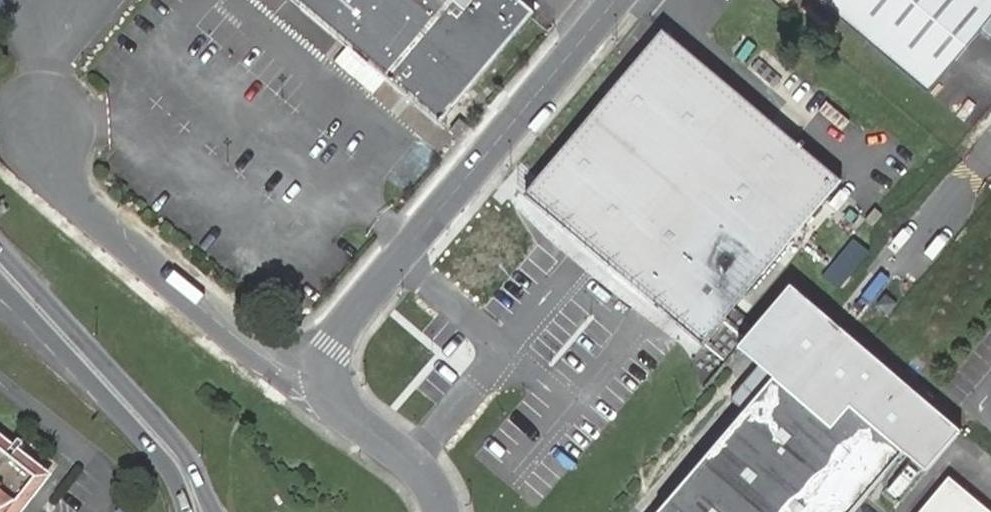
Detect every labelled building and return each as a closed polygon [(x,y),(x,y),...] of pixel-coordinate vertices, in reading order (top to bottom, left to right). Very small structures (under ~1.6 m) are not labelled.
[(441,122),(534,11),(521,0),(296,0),(441,122)] [(928,93),(955,61),(979,33),(982,30),(990,37),(990,0),(818,0),(928,93)] [(841,180),(663,29),(525,194),(703,344),(841,180)] [(457,122),(450,130),(458,137),(465,129),(457,122)] [(740,346),(775,376),(832,425),(850,404),(905,451),(930,472),(965,431),(793,284),(740,346)] [(905,451),(850,404),(832,425),(775,376),(661,511),(854,511),(905,451)] [(46,472),(0,436),(0,511),(14,511),(16,510),(46,472)] [(949,476),(919,511),(990,511),(949,476)]
